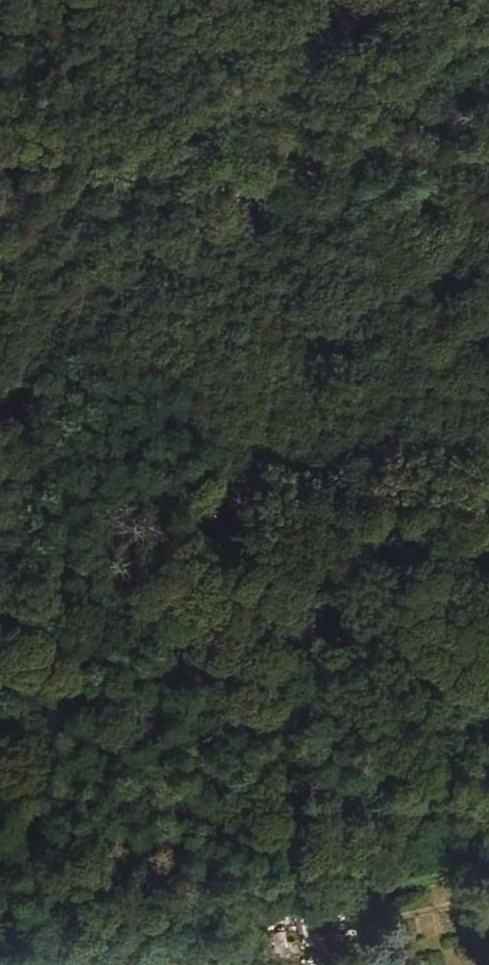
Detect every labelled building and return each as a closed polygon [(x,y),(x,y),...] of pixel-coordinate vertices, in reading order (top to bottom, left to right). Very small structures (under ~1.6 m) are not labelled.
[(127,964),(142,964),(139,951),(125,955),(127,964)]
